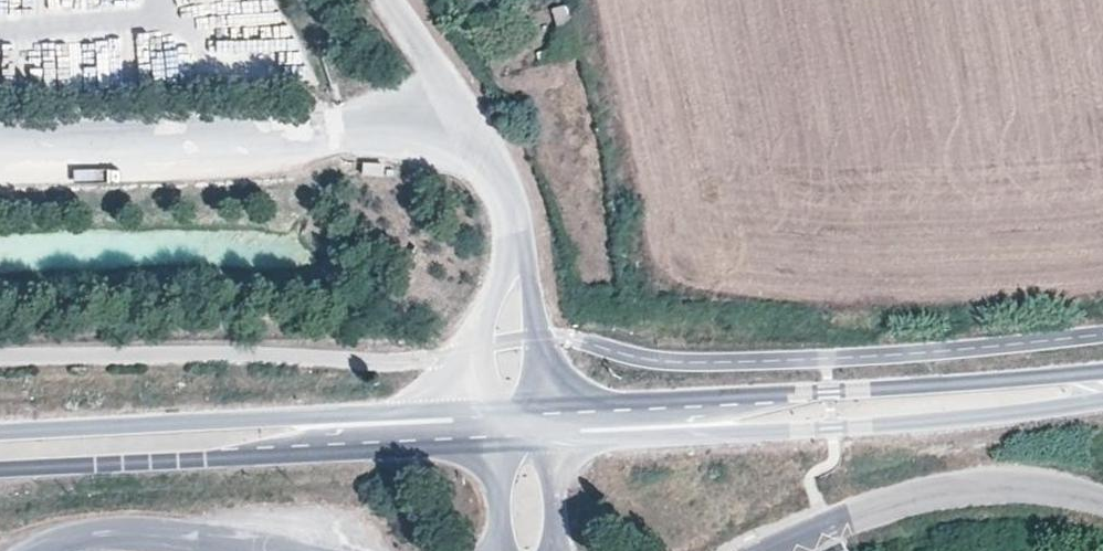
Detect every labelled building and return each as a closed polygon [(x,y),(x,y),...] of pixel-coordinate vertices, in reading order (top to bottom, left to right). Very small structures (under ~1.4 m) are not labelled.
[(382,177),(383,164),(362,163),(361,175),(382,177)]
